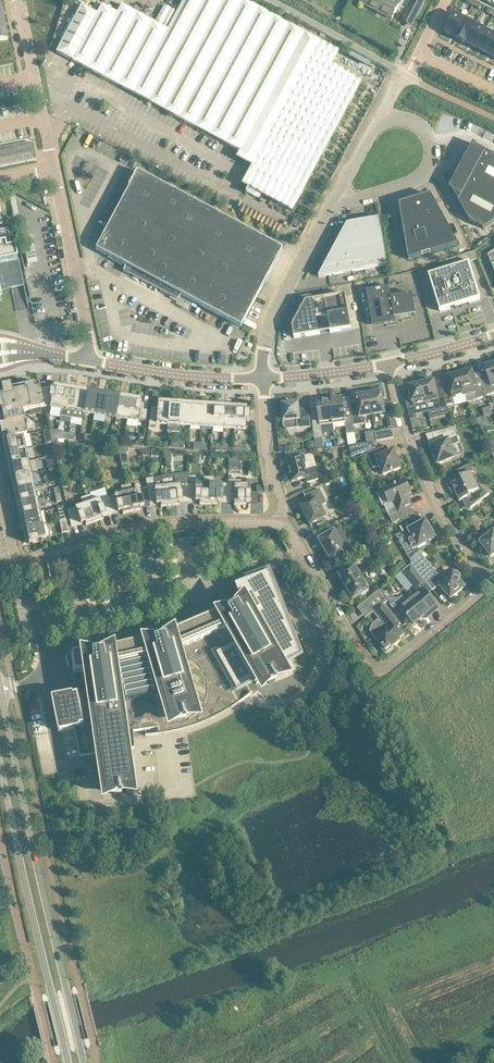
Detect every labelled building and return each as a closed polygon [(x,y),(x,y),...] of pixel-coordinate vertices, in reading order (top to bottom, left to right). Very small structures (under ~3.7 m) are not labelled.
[(56,52),(240,152),(237,158),(240,159),(227,183),(232,185),(230,189),(250,200),(254,191),(292,211),(362,81),(332,64),(338,51),(244,0),(184,0),(177,12),(165,5),(155,23),(122,5),(117,13),(102,5),(97,13),(82,5),(56,52)] [(362,3),(377,11),(383,14),(391,18),(392,19),(397,9),(400,4),(392,0),(363,0),(362,3)] [(407,11),(417,16),(424,2),(420,0),(413,0),(407,11)] [(476,2),(473,6),(479,10),(482,5),(476,2)] [(447,29),(445,33),(456,38),(455,39),(456,39),(465,20),(454,15),(447,29)] [(465,20),(456,39),(466,44),(476,26),(465,20)] [(476,26),(466,44),(467,44),(477,49),(486,31),(476,26)] [(477,49),(486,54),(493,39),(493,35),(486,31),(477,49)] [(0,149),(0,165),(34,158),(30,142),(0,149)] [(449,189),(453,191),(470,222),(485,230),(493,223),(493,156),(477,147),(477,146),(474,144),(471,148),(474,150),(471,156),(469,154),(460,172),(461,172),(457,179),(455,178),(449,189)] [(142,166),(134,162),(131,167),(139,171),(142,166)] [(240,327),(282,249),(137,172),(95,250),(126,266),(123,271),(178,300),(180,295),(240,327)] [(408,214),(401,216),(409,260),(458,245),(434,200),(406,208),(408,214)] [(319,277),(388,265),(380,218),(348,224),(319,277)] [(17,260),(15,250),(6,252),(5,245),(10,244),(7,232),(0,233),(0,264),(17,260)] [(22,240),(28,264),(37,261),(31,237),(22,240)] [(399,261),(408,259),(404,241),(399,242),(387,244),(391,261),(399,259),(399,261)] [(491,280),(493,279),(493,272),(487,256),(482,258),(491,280)] [(469,305),(469,304),(469,303),(480,299),(469,264),(449,270),(460,308),(465,306),(464,304),(468,303),(469,305)] [(456,309),(460,308),(449,270),(430,276),(441,311),(455,307),(456,309)] [(390,288),(367,292),(373,327),(396,323),(396,319),(392,298),(390,288)] [(392,298),(396,319),(401,318),(401,317),(414,314),(415,316),(416,315),(412,294),(406,295),(407,297),(398,298),(398,297),(392,298)] [(330,332),(352,329),(346,295),(326,298),(328,315),(331,332),(330,332)] [(316,317),(328,315),(326,298),(306,302),(293,327),(294,338),(320,334),(320,333),(319,333),(316,317)] [(488,363),(488,364),(489,363),(490,365),(485,367),(488,378),(482,380),(487,396),(493,394),(493,361),(488,363)] [(487,396),(482,380),(481,378),(475,379),(472,370),(459,374),(465,395),(467,403),(487,397),(487,396)] [(453,399),(465,395),(459,374),(447,377),(450,388),(444,390),(444,394),(447,406),(455,404),(453,399)] [(434,381),(432,381),(430,379),(424,380),(424,383),(422,384),(427,405),(429,412),(448,408),(447,407),(447,406),(444,394),(438,396),(434,381)] [(422,384),(419,384),(418,382),(412,383),(411,386),(409,387),(413,402),(406,403),(412,427),(418,425),(416,415),(429,412),(427,405),(422,384)] [(44,407),(42,394),(39,383),(10,390),(10,387),(1,389),(1,392),(0,392),(0,399),(22,412),(44,407)] [(61,409),(65,386),(53,384),(53,389),(50,389),(49,393),(42,394),(44,407),(50,406),(50,407),(61,409)] [(71,418),(76,388),(65,386),(61,409),(60,416),(71,418)] [(82,420),(83,413),(87,390),(76,388),(71,418),(82,420)] [(94,415),(98,392),(87,390),(83,413),(94,415)] [(394,415),(392,406),(384,407),(383,399),(385,398),(384,390),(375,391),(375,393),(369,394),(373,416),(380,414),(380,417),(394,415)] [(105,416),(109,393),(98,392),(94,415),(105,416)] [(116,418),(120,395),(109,393),(105,416),(116,418)] [(373,416),(369,394),(365,395),(364,393),(356,394),(357,405),(351,406),(351,410),(354,426),(365,424),(366,417),(373,416)] [(127,420),(131,397),(120,395),(116,418),(127,420)] [(146,421),(147,407),(141,406),(142,399),(131,397),(127,420),(139,422),(139,419),(146,421)] [(345,411),(343,398),(336,399),(335,397),(330,398),(333,424),(345,423),(347,435),(349,434),(350,438),(354,437),(354,434),(355,434),(354,426),(351,410),(345,411)] [(321,426),(333,424),(330,398),(324,399),(325,401),(317,402),(318,414),(312,415),(314,439),(322,438),(321,426)] [(22,412),(0,399),(0,429),(2,440),(23,436),(27,435),(22,412)] [(168,425),(169,401),(158,401),(157,408),(151,408),(149,421),(156,421),(156,424),(168,425)] [(179,425),(180,402),(169,401),(168,425),(167,432),(178,433),(179,425)] [(190,426),(191,403),(180,402),(179,425),(190,426)] [(201,427),(203,404),(191,403),(190,426),(201,427)] [(311,427),(310,420),(309,409),(301,410),(299,411),(298,403),(282,405),(284,421),(284,422),(283,422),(283,426),(284,427),(284,428),(285,429),(286,429),(287,430),(288,430),(311,427)] [(212,428),(214,404),(203,404),(201,427),(212,428)] [(223,428),(225,405),(214,404),(212,428),(223,428)] [(234,429),(236,406),(225,405),(223,428),(234,429)] [(234,429),(235,429),(246,430),(246,421),(249,421),(250,412),(247,411),(247,407),(236,406),(234,429)] [(488,425),(486,417),(478,419),(480,427),(488,425)] [(438,464),(448,460),(455,457),(451,447),(460,444),(454,428),(432,433),(437,444),(431,447),(434,454),(432,454),(435,463),(437,462),(438,464)] [(49,430),(43,431),(46,444),(49,443),(52,443),(49,430)] [(377,442),(394,438),(392,430),(375,433),(377,442)] [(31,440),(24,441),(23,436),(2,440),(5,453),(26,448),(32,446),(31,440)] [(352,455),(366,452),(363,444),(348,446),(352,455)] [(401,468),(394,451),(390,453),(387,446),(368,454),(374,469),(380,466),(383,475),(401,468)] [(96,456),(103,454),(102,447),(95,449),(96,456)] [(8,466),(29,461),(26,448),(5,453),(8,466)] [(159,461),(160,451),(151,450),(150,460),(159,461)] [(307,483),(318,480),(319,480),(316,467),(307,469),(304,456),(287,460),(292,479),(298,477),(299,480),(306,479),(307,483)] [(243,470),(243,459),(229,458),(229,470),(243,470)] [(11,478),(31,474),(29,461),(8,466),(11,478)] [(480,484),(477,485),(471,473),(473,472),(470,464),(457,471),(461,479),(448,485),(451,492),(452,493),(454,493),(456,493),(460,501),(467,498),(472,508),(489,495),(480,484)] [(54,469),(48,470),(51,482),(57,481),(54,469)] [(14,491),(34,487),(31,474),(11,478),(14,491)] [(170,507),(167,479),(167,475),(161,476),(161,477),(147,479),(150,505),(156,504),(156,505),(160,505),(161,508),(170,507)] [(208,505),(209,478),(203,477),(203,484),(195,484),(188,485),(189,501),(195,501),(195,502),(199,502),(199,505),(208,505)] [(188,485),(180,485),(180,478),(167,479),(170,507),(178,506),(178,503),(183,503),(182,501),(189,501),(188,485)] [(228,481),(228,485),(214,485),(214,478),(209,478),(208,505),(217,506),(217,502),(222,502),(222,501),(228,501),(228,481)] [(144,506),(150,505),(147,479),(145,479),(146,489),(140,490),(132,491),(131,485),(126,486),(131,513),(140,511),(140,508),(144,507),(144,506)] [(228,481),(228,501),(234,501),(234,506),(246,506),(246,503),(250,503),(250,493),(248,493),(248,485),(240,485),(240,481),(228,481)] [(394,501),(399,513),(412,507),(407,495),(411,493),(406,481),(404,481),(383,490),(389,503),(394,501)] [(123,515),(131,513),(126,486),(121,487),(122,493),(107,497),(111,513),(117,511),(118,513),(122,512),(123,515)] [(17,504),(37,499),(34,487),(14,491),(17,504)] [(324,518),(326,517),(321,506),(327,504),(320,490),(305,495),(304,494),(307,503),(301,506),(311,526),(312,526),(311,525),(319,521),(320,522),(325,519),(324,518)] [(111,513),(107,497),(93,502),(90,495),(85,497),(94,523),(103,520),(102,517),(106,516),(105,514),(111,513)] [(86,526),(94,523),(85,497),(80,498),(83,505),(67,510),(71,526),(80,523),(81,524),(85,523),(86,526)] [(19,517),(40,512),(37,499),(17,504),(19,517)] [(61,521),(66,520),(63,507),(58,508),(61,521)] [(22,529),(43,525),(40,512),(19,517),(22,529)] [(390,517),(393,524),(401,520),(397,513),(390,517)] [(401,527),(400,528),(413,550),(407,554),(412,563),(433,547),(429,541),(430,541),(435,538),(426,521),(424,522),(420,516),(420,517),(401,528),(401,527)] [(61,533),(68,531),(69,531),(69,530),(68,531),(66,520),(61,521),(59,521),(62,533),(61,533)] [(46,538),(43,527),(43,525),(22,529),(25,543),(28,542),(29,544),(38,542),(37,540),(46,538)] [(333,564),(349,555),(343,545),(349,541),(342,528),(335,531),(319,540),(333,564)] [(492,530),(493,532),(480,543),(491,557),(493,555),(493,529),(492,530)] [(411,565),(401,573),(416,591),(426,582),(421,576),(411,565)] [(362,595),(369,591),(355,566),(339,575),(345,585),(343,586),(346,591),(348,590),(354,600),(355,599),(356,600),(357,600),(362,598),(362,596),(362,595)] [(454,572),(454,573),(447,578),(445,575),(441,578),(432,566),(421,576),(426,582),(433,591),(440,585),(451,599),(465,587),(459,580),(460,579),(461,578),(461,577),(461,576),(461,575),(460,574),(460,573),(459,573),(459,572),(458,572),(457,572),(456,572),(455,572),(454,572)] [(76,695),(52,700),(58,732),(74,729),(79,757),(90,755),(96,754),(102,795),(132,791),(126,750),(135,749),(133,732),(145,730),(145,736),(161,735),(178,732),(195,727),(211,720),(226,712),(241,702),(252,693),(251,693),(247,685),(265,675),(266,677),(269,683),(270,684),(275,682),(270,672),(293,659),(302,654),(287,614),(286,614),(287,616),(284,617),(267,573),(233,586),(239,602),(219,613),(169,634),(146,641),(108,649),(71,655),(74,673),(85,672),(85,675),(86,675),(89,693),(76,696),(76,695)] [(402,597),(391,606),(400,617),(405,613),(414,625),(430,611),(432,614),(439,609),(427,595),(422,588),(421,589),(415,594),(418,596),(414,599),(413,598),(410,598),(407,600),(407,603),(402,597)] [(365,602),(373,613),(376,611),(384,620),(378,625),(382,631),(375,637),(382,646),(380,647),(386,654),(393,648),(391,647),(399,640),(398,638),(404,634),(398,626),(401,624),(385,604),(387,602),(379,591),(365,602)]
